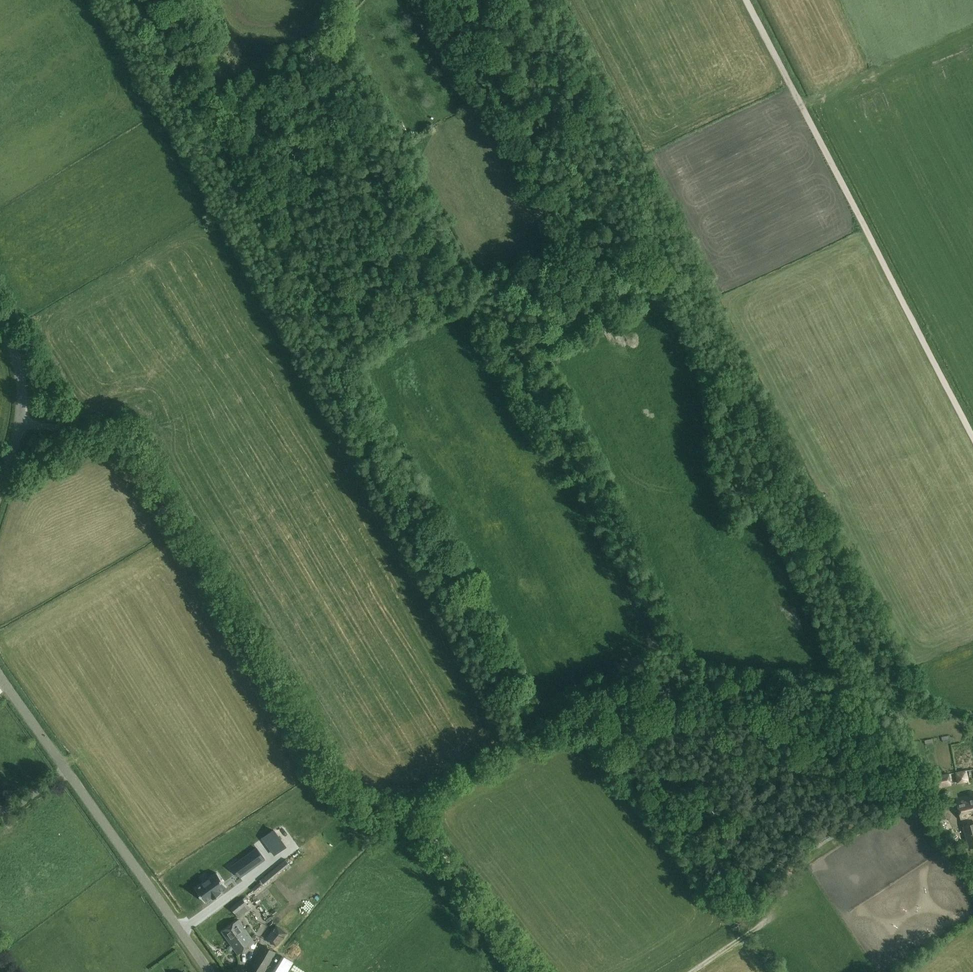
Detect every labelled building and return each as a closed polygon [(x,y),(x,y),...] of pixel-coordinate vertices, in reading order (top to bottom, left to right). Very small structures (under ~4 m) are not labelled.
[(935,787),(951,784),(948,774),(933,777),(935,787)] [(970,798),(956,801),(961,819),(972,816),(972,798),(970,798)] [(324,821),(325,823),(319,827),(322,833),(339,823),(335,815),(324,821)] [(837,827),(847,821),(843,816),(834,821),(837,827)] [(819,841),(833,833),(828,823),(810,834),(816,843),(819,841)] [(964,828),(969,849),(972,848),(972,825),(964,828)] [(273,830),(262,838),(275,854),(286,846),(273,830)] [(233,865),(240,876),(265,859),(257,848),(233,865)] [(285,858),(260,879),(264,884),(289,863),(285,858)] [(213,898),(221,892),(220,891),(226,886),(217,872),(195,888),(205,901),(212,896),(213,898)] [(259,882),(252,888),(255,891),(262,886),(259,882)] [(250,908),(242,898),(230,908),(238,917),(250,908)] [(237,954),(254,942),(239,920),(222,931),(237,954)] [(287,933),(276,925),(266,938),(276,946),(287,933)] [(275,952),(264,945),(248,971),(251,971),(263,971),(275,952)] [(282,956),(272,971),(287,971),(293,962),(282,956)]
